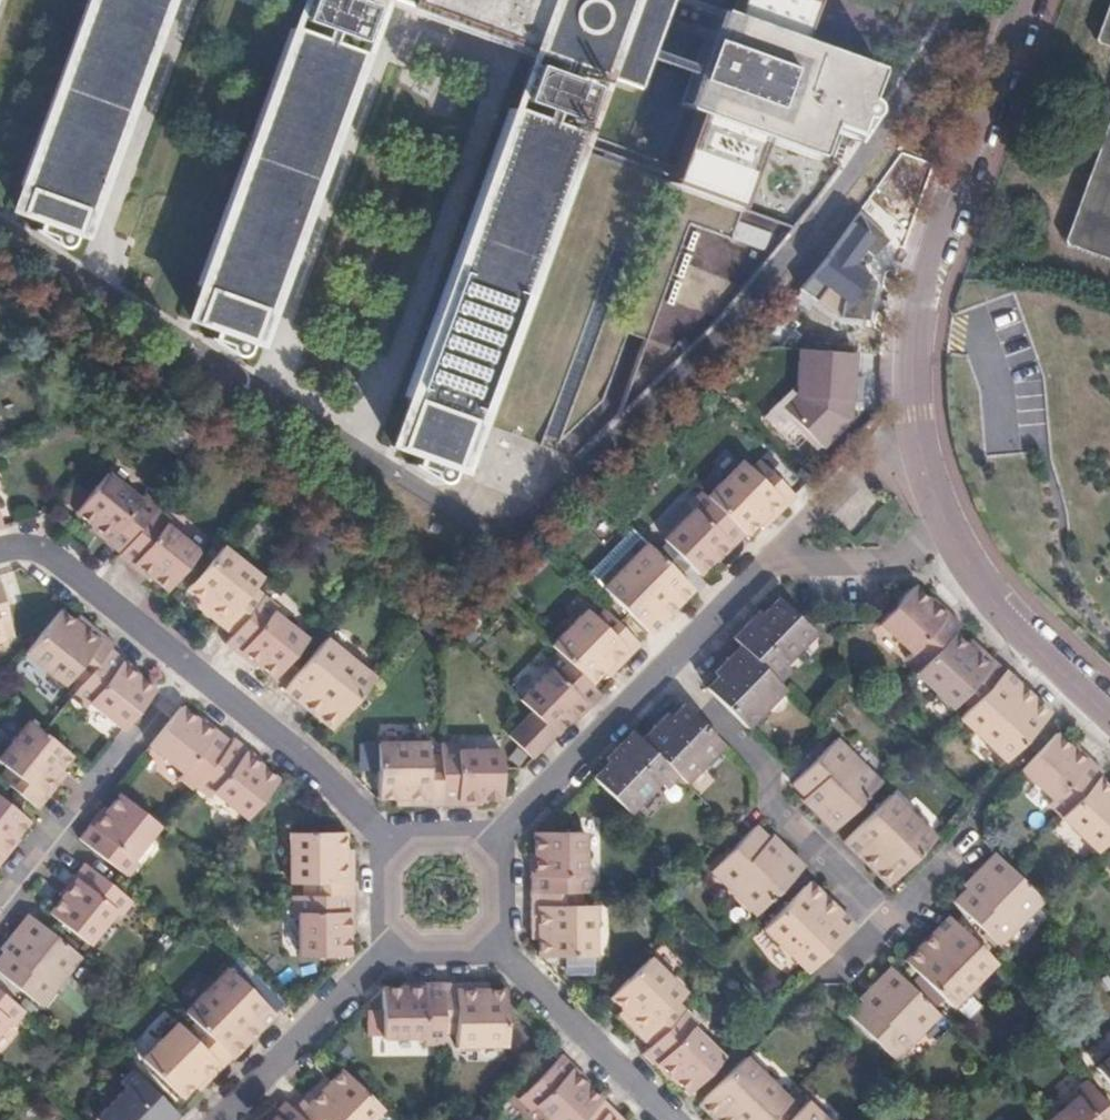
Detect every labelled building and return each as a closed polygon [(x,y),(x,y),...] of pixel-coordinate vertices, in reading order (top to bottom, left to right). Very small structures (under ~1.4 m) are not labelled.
[(28,186),(34,188),(24,213),(83,234),(93,209),(97,210),(172,0),(94,0),(28,186)] [(360,0),(311,0),(305,17),(363,38),(376,6),(360,0)] [(633,87),(664,0),(392,0),(633,87)] [(734,8),(719,2),(682,105),(697,110),(674,177),(742,203),(767,136),(797,147),(811,113),(834,121),(852,105),(854,102),(855,96),(856,94),(855,91),(854,89),(866,55),(804,31),(815,0),(737,0),(734,8)] [(1099,40),(1109,44),(1109,8),(1099,40)] [(364,52),(294,27),(204,285),(209,286),(196,320),(256,340),(268,308),(273,308),(364,52)] [(592,84),(533,63),(521,95),(580,117),(592,84)] [(580,131),(514,106),(409,396),(415,398),(398,444),(457,465),(474,420),(478,420),(580,131)] [(1068,240),(1109,256),(1109,123),(1068,240)] [(868,273),(855,266),(873,233),(846,219),(809,289),(848,310),(868,273)] [(850,433),(854,351),(798,348),(796,382),(774,381),(772,429),(850,433)] [(757,477),(766,468),(759,460),(749,470),(757,477)] [(770,521),(795,496),(766,468),(757,477),(749,470),(741,462),(706,498),(744,535),(745,536),(757,524),(765,516),(770,521)] [(156,507),(159,504),(144,492),(139,498),(106,472),(75,511),(92,525),(109,539),(106,543),(119,553),(156,507)] [(744,535),(706,498),(699,492),(686,505),(692,511),(663,540),(698,575),(708,565),(714,560),(728,546),(731,549),(744,535)] [(168,516),(156,507),(119,553),(117,556),(132,568),(135,564),(150,576),(165,588),(196,548),(163,523),(168,516)] [(770,522),(770,521),(765,516),(757,524),(762,529),(770,522)] [(109,539),(92,525),(89,529),(106,543),(109,539)] [(588,574),(602,588),(646,544),(631,530),(625,536),(619,543),(588,574)] [(665,609),(689,585),(646,544),(602,588),(649,634),(666,616),(669,613),(665,609)] [(717,563),(731,549),(728,546),(714,560),(717,563)] [(230,636),(254,605),(244,598),(252,588),(259,578),(220,547),(185,593),(197,602),(206,609),(203,613),(210,620),(230,636)] [(137,573),(147,580),(150,576),(135,564),(132,568),(137,573)] [(692,589),(689,585),(665,609),(669,613),(692,589)] [(952,632),(960,624),(947,612),(944,615),(929,602),(912,587),(879,623),(910,652),(905,658),(918,670),(952,632)] [(254,605),(262,595),(252,588),(244,598),(254,605)] [(762,614),(778,598),(771,591),(755,607),(759,611),(762,614)] [(277,675),(304,639),(270,612),(275,606),(262,595),(254,605),(230,636),(224,644),(239,656),(244,649),(259,661),(277,675)] [(814,632),(807,626),(778,598),(762,614),(759,611),(742,628),(733,638),(740,645),(777,681),(789,669),(783,663),(814,632)] [(944,615),(947,612),(936,603),(932,598),(929,602),(944,615)] [(194,606),(203,613),(206,609),(197,602),(194,606)] [(61,609),(24,652),(64,682),(71,673),(78,664),(89,673),(108,649),(113,644),(92,627),(83,620),(80,624),(74,619),(61,609)] [(602,609),(594,617),(602,625),(610,616),(602,609)] [(585,610),(550,647),(557,653),(591,685),(602,673),(610,665),(615,670),(621,665),(640,645),(639,644),(610,616),(602,625),(594,617),(585,610)] [(9,623),(6,612),(0,614),(0,626),(9,623)] [(83,620),(76,615),(74,619),(80,624),(83,620)] [(964,645),(952,632),(918,670),(915,673),(952,708),(960,700),(968,692),(977,700),(1004,670),(978,647),(972,652),(965,645),(964,645)] [(726,660),(740,645),(733,638),(719,652),(726,660)] [(978,647),(970,639),(964,645),(965,645),(972,652),(978,647)] [(336,724),(372,679),(323,640),(283,690),(306,708),(310,703),(336,724)] [(784,689),(777,681),(740,645),(726,660),(715,671),(713,673),(717,676),(705,687),(746,727),(784,689)] [(81,682),(70,696),(84,706),(89,699),(124,726),(155,688),(138,673),(134,679),(119,666),(123,661),(108,649),(89,673),(81,682)] [(247,662),(254,668),(259,661),(244,649),(239,656),(247,662)] [(549,673),(519,702),(529,713),(553,737),(565,725),(570,719),(584,705),(587,709),(601,695),(596,690),(591,685),(557,653),(543,667),(549,673)] [(124,662),(123,661),(119,666),(134,679),(138,673),(124,662)] [(78,664),(71,673),(81,682),(89,673),(78,664)] [(607,678),(615,670),(610,665),(602,673),(607,678)] [(1026,691),(1004,670),(977,700),(969,708),(960,718),(1006,761),(1046,718),(1022,696),(1026,691)] [(1046,718),(1050,713),(1026,691),(1022,696),(1046,718)] [(969,708),(977,700),(968,692),(960,700),(969,708)] [(331,729),(336,724),(310,703),(306,708),(312,714),(331,729)] [(723,744),(686,708),(686,707),(683,704),(671,716),(667,713),(654,727),(641,740),(676,775),(684,783),(723,744)] [(573,722),(587,709),(584,705),(570,719),(573,722)] [(196,722),(179,708),(144,750),(183,782),(190,773),(199,780),(230,742),(215,729),(209,724),(205,730),(200,726),(196,722)] [(530,761),(553,737),(529,713),(506,737),(530,761)] [(209,724),(201,717),(196,722),(200,726),(205,730),(209,724)] [(641,740),(654,727),(646,719),(632,732),(641,740)] [(0,773),(0,779),(36,808),(45,797),(64,773),(57,768),(68,754),(41,731),(28,721),(0,756),(0,765),(4,768),(0,773)] [(676,775),(641,740),(632,732),(612,752),(606,759),(609,762),(593,779),(628,813),(658,783),(664,789),(676,775)] [(1072,749),(1055,733),(1020,770),(1051,799),(1047,805),(1060,817),(1061,817),(1098,776),(1102,772),(1090,760),(1087,763),(1072,749)] [(833,831),(880,783),(836,739),(791,783),(804,796),(813,805),(810,808),(819,817),(833,831)] [(232,740),(230,742),(199,780),(191,789),(204,800),(210,793),(244,821),(275,782),(258,768),(243,756),(246,751),(232,740)] [(427,764),(427,753),(427,742),(377,742),(377,787),(377,798),(393,798),(404,798),(404,806),(418,806),(440,806),(439,764),(427,764)] [(455,743),(439,744),(439,753),(439,764),(440,806),(448,806),(458,806),(458,801),(479,801),(500,801),(501,770),(501,750),(456,750),(455,743)] [(1084,755),(1075,746),(1072,749),(1087,763),(1090,760),(1084,755)] [(247,752),(246,751),(243,756),(258,768),(262,763),(247,752)] [(439,764),(439,753),(427,753),(427,764),(439,764)] [(190,773),(183,782),(191,789),(199,780),(190,773)] [(1098,776),(1061,817),(1098,851),(1106,843),(1109,839),(1109,787),(1098,776)] [(156,824),(119,795),(104,814),(99,811),(87,826),(77,839),(125,877),(135,863),(129,858),(156,824)] [(892,881),(933,838),(889,795),(843,841),(854,852),(865,863),(869,859),(892,881)] [(813,805),(804,796),(801,799),(810,808),(813,805)] [(393,806),(404,806),(404,798),(393,798),(393,806)] [(5,854),(16,840),(12,836),(24,821),(0,801),(0,860),(5,854)] [(710,872),(755,916),(802,867),(785,850),(780,844),(776,848),(769,839),(755,827),(710,872)] [(344,832),(333,832),(288,831),(287,882),(299,882),(310,882),(310,896),(353,896),(353,879),(353,860),(344,860),(344,849),(344,832)] [(582,832),(559,831),(534,833),(534,855),(534,875),(530,875),(530,893),(569,893),(581,893),(591,892),(591,875),(584,875),(582,832)] [(780,844),(772,836),(769,839),(776,848),(780,844)] [(353,849),(344,849),(344,860),(353,860),(353,849)] [(1012,869),(996,852),(977,871),(973,876),(976,879),(968,887),(955,902),(999,946),(1044,901),(1012,869)] [(888,885),(892,881),(869,859),(865,863),(870,868),(888,885)] [(129,900),(82,863),(65,884),(58,892),(61,895),(48,912),(87,943),(113,911),(117,914),(129,900)] [(976,879),(973,876),(964,884),(968,887),(976,879)] [(310,882),(299,882),(299,897),(310,896),(310,882)] [(827,909),(832,904),(826,899),(808,882),(804,887),(827,909)] [(762,929),(807,973),(853,926),(840,913),(832,904),(827,909),(804,887),(762,929)] [(538,957),(547,956),(593,956),(592,906),(581,905),(569,906),(569,893),(530,893),(530,920),(530,929),(538,929),(538,940),(538,957)] [(569,906),(581,905),(581,893),(569,893),(569,906)] [(299,897),(292,897),(292,913),(300,913),(301,957),(340,956),(348,956),(348,946),(348,934),(348,912),(353,912),(353,896),(310,896),(299,897)] [(27,915),(11,934),(0,948),(0,951),(2,952),(0,954),(0,975),(38,1006),(79,956),(27,915)] [(951,1007),(995,961),(949,916),(930,935),(927,938),(931,942),(909,965),(951,1007)] [(927,938),(922,943),(905,962),(909,965),(931,942),(927,938)] [(631,1029),(649,1046),(676,1019),(667,1010),(675,1002),(683,993),(647,957),(608,997),(620,1009),(628,1016),(623,1021),(631,1029)] [(894,1060),(939,1015),(891,967),(873,985),(868,991),(871,994),(862,1002),(849,1016),(894,1060)] [(227,969),(183,1014),(191,1022),(229,1060),(250,1038),(273,1014),(227,969)] [(381,988),(381,995),(382,1037),(424,1037),(424,1045),(443,1045),(442,1037),(442,1025),(442,983),(425,983),(425,988),(403,988),(386,988),(381,988)] [(455,1025),(455,1037),(455,1046),(506,1046),(506,999),(505,999),(505,991),(497,990),(488,990),(478,990),(477,983),(442,983),(442,1025),(455,1025)] [(859,999),(862,1002),(871,994),(868,991),(859,999)] [(0,992),(0,1028),(7,1019),(12,1023),(22,1010),(0,992)] [(676,1019),(684,1010),(675,1002),(667,1010),(676,1019)] [(616,1014),(623,1021),(628,1016),(620,1009),(616,1014)] [(672,1078),(688,1094),(723,1059),(693,1028),(697,1023),(684,1010),(676,1019),(649,1046),(641,1054),(654,1067),(655,1068),(659,1065),(672,1078)] [(229,1060),(191,1022),(183,1031),(175,1023),(139,1059),(179,1098),(191,1086),(197,1092),(204,1085),(229,1060)] [(442,1025),(442,1037),(455,1037),(455,1025),(442,1025)] [(560,1055),(518,1098),(531,1111),(536,1106),(551,1119),(581,1119),(601,1100),(586,1083),(571,1069),(573,1067),(567,1061),(560,1055)] [(789,1100),(744,1057),(702,1100),(723,1119),(770,1119),(780,1109),(781,1108),(789,1100)] [(1109,1085),(1109,1057),(1097,1068),(1109,1085)] [(656,1069),(668,1081),(672,1078),(659,1065),(655,1068),(656,1069)] [(588,1081),(573,1067),(571,1069),(586,1083),(588,1081)] [(342,1069),(330,1081),(322,1089),(317,1084),(303,1097),(292,1109),(303,1119),(369,1119),(381,1108),(342,1069)] [(132,1071),(120,1084),(124,1088),(95,1118),(98,1119),(169,1119),(175,1114),(132,1071)] [(330,1081),(325,1076),(317,1084),(322,1089),(330,1081)] [(1087,1079),(1073,1091),(1078,1097),(1050,1119),(1109,1119),(1109,1107),(1087,1079)] [(612,1110),(601,1100),(581,1119),(622,1119),(612,1110)] [(702,1100),(698,1104),(715,1119),(723,1119),(702,1100)] [(789,1118),(797,1110),(789,1100),(781,1108),(780,1109),(789,1118)] [(292,1109),(284,1102),(271,1115),(275,1118),(273,1119),(303,1119),(292,1109)] [(805,1102),(797,1110),(789,1118),(780,1109),(770,1119),(824,1119),(805,1102)]
